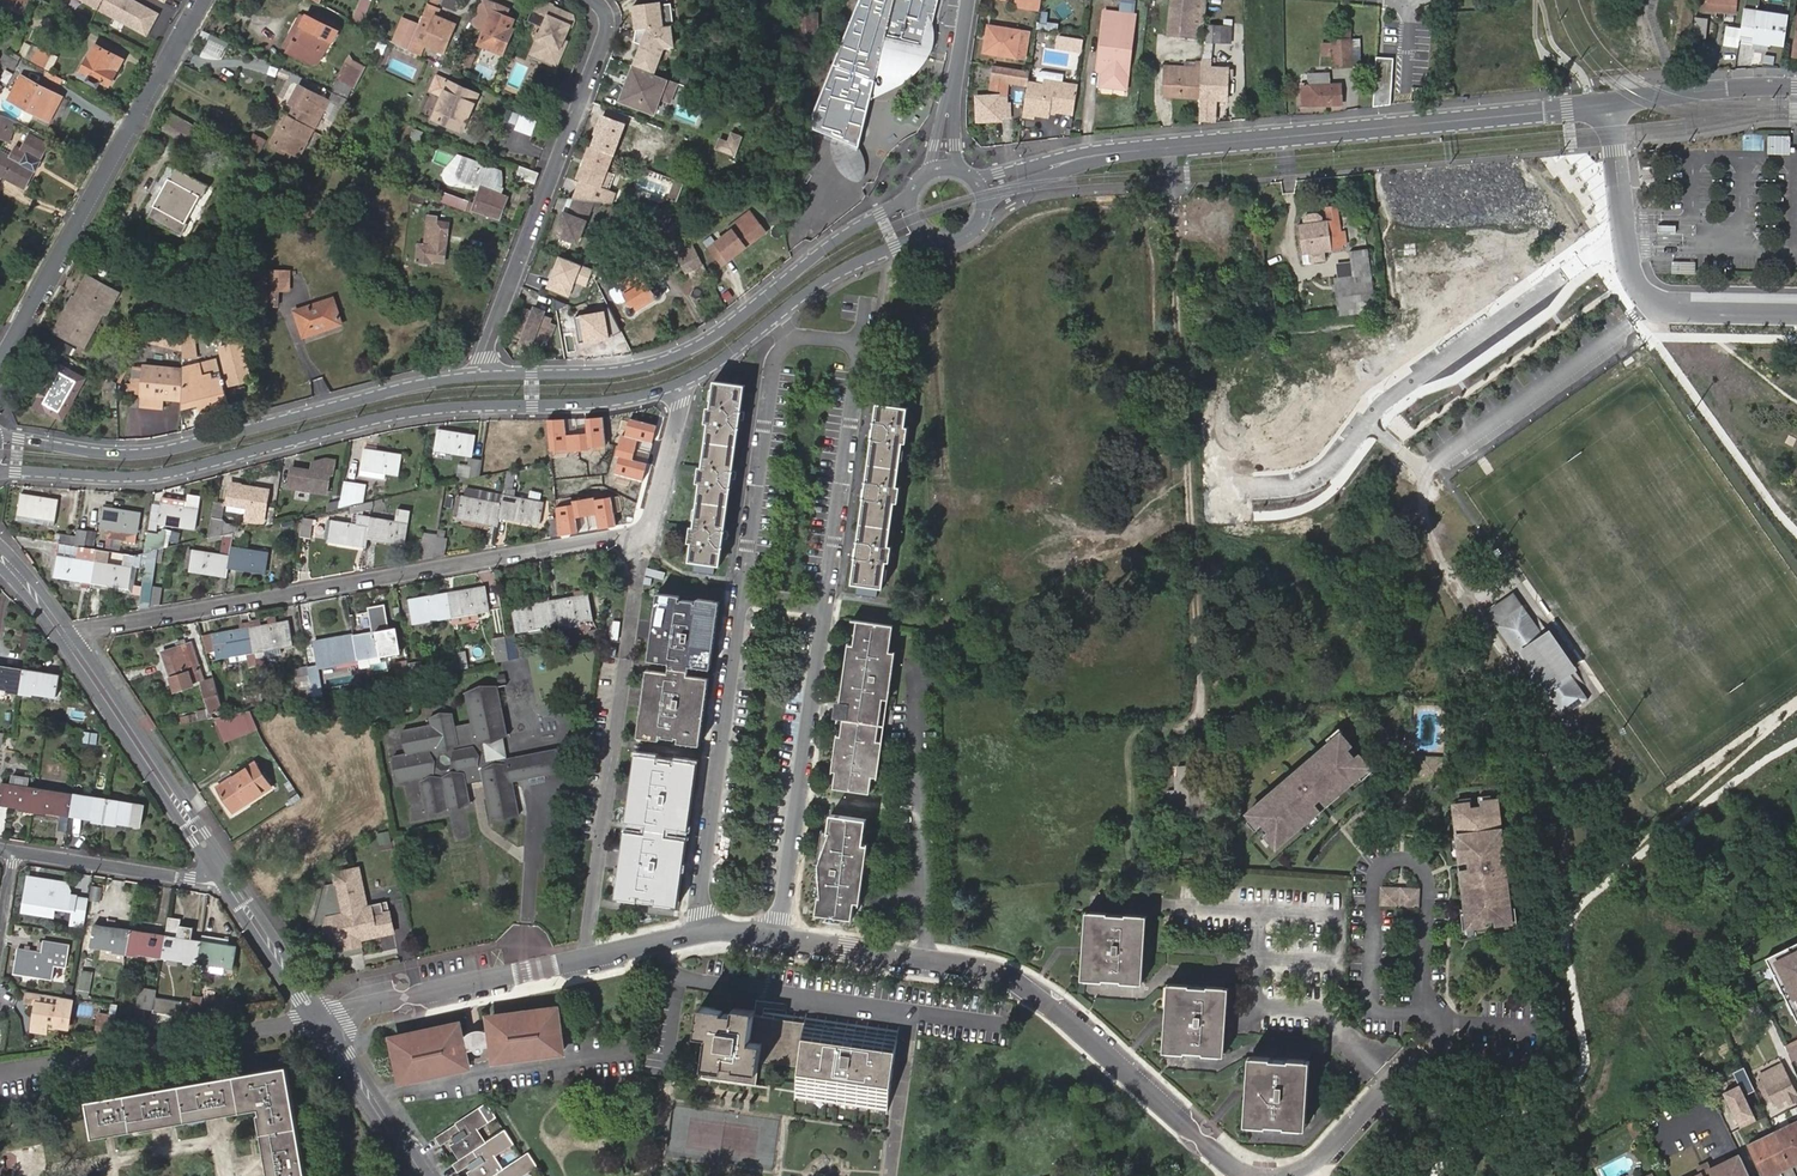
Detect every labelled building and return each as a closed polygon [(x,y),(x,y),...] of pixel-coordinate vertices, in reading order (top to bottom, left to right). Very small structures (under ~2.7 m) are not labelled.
[(7,8),(26,12),(30,0),(9,0),(7,8)] [(148,36),(160,13),(136,0),(80,0),(148,36)] [(369,0),(361,0),(355,15),(364,19),(372,1),(369,0)] [(513,20),(504,16),(508,8),(488,0),(482,0),(472,24),(485,29),(479,45),(503,55),(512,30),(510,29),(513,20)] [(572,16),(536,0),(528,18),(544,26),(532,53),(557,64),(564,49),(560,47),(564,39),(570,26),(571,27),(574,20),(572,16)] [(812,130),(830,138),(857,149),(870,101),(883,49),(927,60),(927,59),(932,49),(922,47),(926,32),(930,33),(932,27),(939,0),(859,0),(812,115),(812,130)] [(1039,0),(1014,0),(1013,5),(1038,9),(1039,0)] [(1168,29),(1204,32),(1206,10),(1194,9),(1195,0),(1170,0),(1168,29)] [(1703,4),(1731,8),(1733,0),(1704,0),(1703,4)] [(1742,10),(1754,12),(1756,0),(1743,0),(1742,10)] [(660,3),(633,7),(636,30),(635,43),(642,44),(633,66),(656,75),(665,49),(675,48),(673,26),(663,27),(660,3)] [(443,51),(454,24),(435,16),(438,10),(427,5),(418,26),(408,50),(418,55),(423,44),(443,51)] [(1102,69),(1102,83),(1125,84),(1129,12),(1103,10),(1100,60),(1105,60),(1105,69),(1102,69)] [(1754,12),(1742,10),(1737,43),(1745,45),(1782,44),(1786,16),(1754,12)] [(1699,11),(1696,36),(1704,36),(1706,12),(1699,11)] [(819,14),(797,13),(797,44),(818,44),(819,14)] [(331,28),(306,15),(287,52),(311,65),(331,28)] [(415,34),(418,26),(402,20),(399,28),(415,34)] [(1206,40),(1203,40),(1201,66),(1210,66),(1211,41),(1231,41),(1232,26),(1207,25),(1206,40)] [(989,41),(984,40),(982,51),(1013,56),(1018,31),(991,26),(989,41)] [(930,33),(926,32),(922,47),(932,49),(933,48),(934,43),(934,36),(933,32),(932,27),(930,33)] [(1350,27),(1331,28),(1332,44),(1332,54),(1333,67),(1352,66),(1350,27)] [(399,28),(394,43),(408,50),(415,34),(399,28)] [(1018,31),(1013,56),(1022,57),(1027,33),(1018,31)] [(1332,44),(1322,44),(1323,54),(1332,54),(1332,44)] [(23,58),(49,72),(56,59),(31,45),(23,58)] [(95,45),(78,76),(97,86),(100,81),(109,85),(122,59),(95,45)] [(921,68),(927,60),(883,49),(870,101),(870,100),(881,96),(890,91),(894,90),(897,87),(899,86),(906,82),(912,77),(913,76),(915,75),(921,68)] [(14,70),(21,57),(12,52),(9,55),(4,54),(0,61),(0,63),(14,70)] [(348,54),(333,85),(350,93),(365,62),(348,54)] [(1393,58),(1375,56),(1373,90),(1391,91),(1393,58)] [(977,122),(1000,122),(1000,119),(1008,118),(1008,104),(1006,104),(1006,81),(1026,83),(1027,81),(1028,69),(993,64),(989,88),(1000,87),(999,97),(976,98),(977,122)] [(1200,98),(1201,66),(1164,65),(1162,97),(1200,98)] [(656,75),(633,66),(619,103),(655,116),(661,100),(672,104),(679,83),(656,75)] [(1210,66),(1201,66),(1200,98),(1200,121),(1216,122),(1217,98),(1225,98),(1226,66),(1210,66)] [(1328,74),(1308,75),(1309,85),(1329,85),(1328,74)] [(9,99),(50,121),(62,96),(22,75),(9,99)] [(434,119),(461,131),(478,94),(438,77),(431,93),(443,98),(434,119)] [(1022,115),(1032,116),(1032,113),(1047,115),(1047,111),(1048,106),(1053,107),(1055,110),(1072,112),(1076,84),(1043,79),(1043,83),(1027,81),(1026,83),(1022,115)] [(296,106),(289,118),(313,130),(316,122),(322,125),(329,113),(323,110),(324,110),(319,107),(321,103),(311,97),(314,92),(300,84),(295,93),(290,103),(296,106)] [(1300,86),(1301,100),(1301,106),(1340,103),(1340,84),(1309,85),(1300,86)] [(1391,91),(1373,90),(1372,106),(1390,104),(1391,91)] [(286,100),(290,103),(295,93),(290,91),(286,100)] [(513,127),(531,132),(535,116),(517,112),(513,127)] [(202,131),(169,113),(161,128),(193,146),(202,131)] [(628,124),(600,113),(592,134),(596,135),(591,148),(615,157),(628,124)] [(9,120),(0,115),(0,137),(3,138),(9,120)] [(313,130),(289,118),(274,150),(285,155),(287,150),(299,156),(313,130)] [(7,141),(14,123),(9,120),(3,138),(7,141)] [(727,138),(719,135),(715,146),(738,154),(746,134),(730,129),(727,138)] [(23,189),(32,172),(34,172),(39,163),(37,162),(46,145),(28,136),(20,152),(14,149),(9,159),(0,154),(0,176),(23,189)] [(1768,136),(1768,154),(1790,154),(1791,137),(1768,136)] [(255,138),(248,151),(259,156),(266,143),(255,138)] [(857,149),(830,138),(830,140),(829,147),(829,150),(831,158),(834,164),(836,168),(840,174),(842,176),(849,182),(851,182),(853,183),(855,183),(858,183),(859,182),(862,180),(863,175),(864,169),(863,161),(862,159),(860,154),(857,149)] [(706,160),(707,156),(711,148),(690,140),(686,153),(706,160)] [(591,148),(587,147),(575,178),(579,180),(572,199),(572,200),(592,202),(611,204),(615,193),(608,191),(614,175),(609,172),(615,157),(591,148)] [(725,163),(728,154),(711,148),(707,156),(725,163)] [(451,185),(480,189),(481,188),(459,180),(457,174),(463,158),(458,156),(447,168),(445,171),(445,173),(445,177),(445,179),(446,181),(449,184),(451,185)] [(501,172),(463,158),(457,174),(459,180),(481,188),(475,205),(473,212),(499,221),(507,198),(501,195),(503,189),(501,189),(501,185),(502,178),(501,172)] [(538,173),(520,166),(516,177),(534,184),(538,173)] [(154,208),(148,219),(180,237),(187,225),(184,224),(199,198),(201,199),(208,187),(175,169),(169,180),(168,179),(152,207),(154,208)] [(683,182),(675,179),(667,199),(676,202),(683,182)] [(475,205),(441,195),(438,204),(472,215),(473,212),(475,205)] [(572,199),(568,199),(563,213),(566,215),(572,200),(572,199)] [(592,202),(572,200),(566,215),(563,213),(554,235),(576,243),(592,202)] [(1298,224),(1303,255),(1310,254),(1311,261),(1324,260),(1323,251),(1342,248),(1342,245),(1346,244),(1344,230),(1340,231),(1337,206),(1326,208),(1327,219),(1322,220),(1321,216),(1315,214),(1309,215),(1304,218),(1304,223),(1298,224)] [(748,212),(728,227),(731,232),(709,248),(718,260),(729,251),(733,256),(754,239),(748,231),(758,224),(748,212)] [(424,247),(418,247),(416,263),(430,265),(430,263),(443,264),(448,225),(435,223),(436,219),(428,217),(424,247)] [(748,231),(754,239),(764,232),(758,224),(748,231)] [(695,250),(678,259),(685,272),(702,263),(695,250)] [(1335,279),(1338,315),(1374,312),(1368,250),(1351,251),(1353,277),(1335,279)] [(718,260),(722,265),(733,256),(729,251),(718,260)] [(560,257),(546,289),(568,298),(575,283),(587,288),(594,271),(560,257)] [(1680,274),(1696,274),(1696,262),(1680,262),(1680,274)] [(287,288),(287,269),(271,269),(270,287),(287,288)] [(651,296),(655,302),(660,299),(661,298),(661,296),(660,294),(657,292),(647,276),(643,278),(639,271),(614,286),(626,308),(625,310),(626,313),(628,315),(629,315),(632,315),(636,312),(632,307),(651,296)] [(55,332),(84,347),(93,331),(90,330),(93,324),(96,325),(97,323),(92,321),(98,310),(108,316),(108,314),(107,313),(118,294),(119,295),(120,293),(87,276),(79,290),(83,292),(79,299),(74,296),(67,309),(73,312),(69,319),(64,316),(55,332)] [(263,289),(263,304),(278,304),(278,289),(263,289)] [(636,312),(655,302),(651,296),(632,307),(636,312)] [(295,310),(303,335),(340,323),(332,298),(295,310)] [(1613,308),(1619,317),(1624,313),(1618,305),(1613,308)] [(530,318),(523,316),(515,339),(538,348),(542,335),(549,338),(552,331),(545,328),(547,324),(543,322),(547,311),(534,306),(530,318)] [(606,310),(573,316),(578,345),(611,340),(606,310)] [(172,347),(182,349),(183,330),(176,329),(172,347)] [(242,341),(219,347),(228,387),(252,381),(242,341)] [(205,376),(202,363),(182,367),(182,369),(182,384),(182,408),(199,404),(199,407),(208,405),(209,410),(229,404),(224,385),(226,384),(225,379),(223,380),(221,372),(205,376)] [(144,368),(129,366),(127,392),(142,394),(144,368)] [(182,369),(145,366),(144,368),(141,406),(162,408),(163,398),(182,400),(182,384),(182,369)] [(63,419),(80,388),(52,372),(43,389),(42,388),(37,397),(39,398),(34,407),(45,413),(46,411),(56,417),(57,416),(63,419)] [(700,483),(694,524),(690,525),(688,541),(691,542),(688,561),(719,565),(722,539),(727,539),(728,529),(724,528),(731,479),(736,480),(737,470),(732,470),(739,418),(744,419),(745,410),(741,409),(745,384),(716,380),(712,405),(707,405),(705,422),(709,422),(702,467),(698,466),(696,482),(700,483)] [(889,543),(895,500),(899,500),(900,484),(897,483),(903,441),(907,441),(909,425),(906,424),(908,407),(877,404),(874,428),(870,428),(868,437),(872,437),(865,488),(861,488),(859,496),(864,497),(856,547),(851,549),(850,556),(855,556),(851,583),(882,587),(886,560),(890,560),(892,544),(889,543)] [(632,423),(606,417),(602,434),(628,440),(629,436),(639,438),(644,418),(634,416),(632,423)] [(438,428),(435,448),(473,454),(476,435),(438,428)] [(365,449),(362,468),(400,474),(403,455),(365,449)] [(480,476),(482,462),(473,461),(471,478),(480,476)] [(292,467),(289,486),(326,493),(330,474),(292,467)] [(365,502),(367,480),(343,478),(341,500),(365,502)] [(232,482),(228,501),(265,507),(269,489),(232,482)] [(21,494),(18,513),(56,519),(59,499),(21,494)] [(501,503),(499,515),(540,523),(544,503),(503,494),(501,503)] [(187,506),(163,503),(159,522),(196,528),(201,497),(189,495),(188,500),(187,506)] [(457,516),(498,524),(499,515),(501,503),(462,495),(457,516)] [(163,497),(163,503),(187,506),(188,500),(163,497)] [(340,508),(341,500),(329,499),(327,511),(340,508)] [(103,507),(101,526),(107,527),(122,529),(121,537),(136,539),(137,531),(139,532),(142,512),(103,507)] [(371,517),(368,537),(406,543),(411,512),(398,510),(396,521),(371,517)] [(329,540),(367,546),(368,537),(371,517),(358,515),(357,524),(333,520),(329,540)] [(223,520),(211,517),(208,538),(220,535),(223,520)] [(303,518),(301,529),(311,530),(313,519),(303,518)] [(559,536),(557,518),(549,520),(551,537),(559,536)] [(63,544),(74,545),(77,526),(62,524),(59,543),(63,544)] [(107,527),(106,534),(121,537),(122,529),(107,527)] [(158,533),(147,532),(144,552),(155,550),(158,533)] [(419,560),(433,558),(437,537),(437,535),(423,533),(419,560)] [(433,558),(445,556),(448,538),(437,537),(433,558)] [(78,555),(79,546),(74,545),(63,544),(62,552),(78,555)] [(94,561),(96,549),(79,546),(78,555),(78,559),(94,561)] [(230,556),(229,566),(266,572),(269,553),(232,546),(230,556)] [(104,562),(105,550),(96,549),(94,561),(104,562)] [(190,569),(227,575),(229,566),(230,556),(193,550),(190,569)] [(54,575),(91,581),(94,561),(78,559),(57,555),(54,575)] [(94,561),(91,581),(129,586),(132,566),(104,562),(94,561)] [(1516,597),(1507,584),(1491,595),(1500,608),(1516,597)] [(149,607),(160,606),(162,587),(152,585),(151,591),(149,607)] [(456,597),(449,598),(452,614),(476,610),(477,614),(490,612),(486,587),(455,592),(456,597)] [(140,609),(149,607),(151,591),(143,590),(140,609)] [(449,598),(448,593),(409,600),(414,625),(453,618),(452,614),(449,598)] [(552,601),(557,628),(595,620),(591,595),(552,601)] [(1479,604),(1554,711),(1582,691),(1516,597),(1500,608),(1491,595),(1479,604)] [(657,597),(650,660),(667,662),(666,672),(649,670),(641,736),(658,738),(659,734),(662,734),(662,737),(673,738),(674,736),(678,736),(677,741),(694,743),(701,676),(685,674),(686,664),(702,666),(710,602),(693,601),(692,605),(689,604),(689,601),(677,601),(677,603),(674,602),(674,599),(657,597)] [(657,597),(652,597),(645,660),(650,660),(657,597)] [(517,634),(557,628),(552,601),(513,608),(517,634)] [(715,603),(710,602),(702,666),(707,667),(715,603)] [(386,604),(369,607),(370,612),(374,632),(355,635),(360,661),(398,654),(393,629),(391,629),(386,604)] [(476,610),(452,614),(453,618),(477,614),(476,610)] [(890,648),(892,620),(857,617),(852,642),(848,642),(841,694),(847,695),(847,700),(842,732),(836,732),(832,768),(839,768),(836,785),(871,789),(874,773),(879,774),(883,738),(878,738),(883,696),(889,697),(894,648),(890,648)] [(290,621),(252,628),(256,653),(294,646),(290,621)] [(256,653),(252,628),(213,634),(218,659),(256,653)] [(360,661),(355,635),(316,642),(321,667),(360,661)] [(495,638),(499,662),(511,660),(507,636),(495,638)] [(187,645),(178,648),(163,653),(176,690),(193,684),(189,672),(200,669),(192,643),(187,645)] [(317,664),(308,665),(310,688),(319,688),(317,664)] [(0,668),(0,689),(20,693),(23,672),(0,668)] [(641,736),(649,670),(643,669),(636,736),(641,736)] [(58,679),(23,672),(20,693),(55,700),(58,679)] [(706,676),(701,676),(694,743),(698,743),(706,676)] [(223,708),(214,678),(202,682),(211,711),(223,708)] [(505,811),(517,809),(512,781),(561,771),(562,760),(557,749),(486,763),(481,740),(506,735),(497,687),(468,693),(473,723),(456,727),(454,715),(431,719),(432,724),(406,729),(410,753),(397,755),(402,780),(425,775),(426,781),(422,782),(427,811),(469,802),(466,784),(484,780),(486,791),(492,790),(493,793),(487,795),(491,817),(506,814),(505,811)] [(251,706),(217,717),(224,740),(259,729),(251,706)] [(1327,739),(1330,742),(1340,733),(1343,731),(1339,727),(1327,739)] [(1280,790),(1277,788),(1248,815),(1251,818),(1259,826),(1262,824),(1270,831),(1266,835),(1272,842),(1277,847),(1307,821),(1305,820),(1319,808),(1315,804),(1321,798),(1325,802),(1337,791),(1339,793),(1359,776),(1366,769),(1363,764),(1365,761),(1359,755),(1356,758),(1348,749),(1352,746),(1340,733),(1330,742),(1310,761),(1312,763),(1301,773),(1299,770),(1291,777),(1293,780),(1280,790)] [(626,821),(631,822),(639,755),(634,754),(626,821)] [(639,755),(631,822),(649,824),(647,834),(630,831),(622,899),(639,901),(640,895),(643,896),(643,899),(655,900),(655,897),(659,898),(658,903),(675,905),(683,838),(667,836),(667,826),(684,828),(692,761),(675,759),(674,764),(671,763),(671,761),(659,760),(659,762),(656,762),(656,757),(639,755)] [(1421,756),(1421,764),(1434,765),(1434,762),(1441,762),(1441,757),(1421,756)] [(1399,757),(1399,770),(1412,771),(1412,758),(1399,757)] [(1297,767),(1299,770),(1301,773),(1312,763),(1310,761),(1308,758),(1297,767)] [(696,762),(692,761),(684,828),(689,828),(696,762)] [(1434,765),(1421,764),(1421,777),(1441,778),(1441,762),(1434,762),(1434,765)] [(1371,764),(1366,769),(1359,776),(1362,780),(1375,769),(1371,764)] [(250,767),(212,791),(228,815),(269,789),(260,775),(257,777),(250,767)] [(1277,785),(1277,788),(1280,790),(1293,780),(1291,777),(1288,774),(1277,785)] [(1200,809),(1199,798),(1197,776),(1178,777),(1180,810),(1200,809)] [(35,809),(38,788),(2,782),(0,792),(0,803),(35,809)] [(35,809),(70,815),(73,794),(38,788),(35,809)] [(1342,794),(1339,793),(1337,791),(1325,802),(1329,806),(1342,794)] [(73,794),(70,815),(105,820),(109,799),(73,794)] [(1212,797),(1199,798),(1200,809),(1201,819),(1213,818),(1212,797)] [(145,805),(109,799),(105,820),(142,826),(145,805)] [(1463,845),(1465,861),(1470,860),(1471,869),(1466,870),(1467,887),(1465,887),(1468,913),(1470,927),(1487,925),(1487,921),(1497,919),(1497,924),(1513,922),(1511,908),(1508,882),(1506,882),(1504,867),(1507,867),(1506,857),(1504,857),(1501,840),(1504,840),(1499,799),(1494,800),(1482,801),(1483,806),(1472,807),(1471,803),(1461,804),(1455,805),(1460,846),(1463,845)] [(1323,811),(1319,808),(1305,820),(1307,821),(1309,823),(1323,811)] [(518,816),(517,809),(505,811),(506,814),(491,817),(492,820),(518,816)] [(830,836),(824,835),(821,858),(823,858),(822,864),(820,863),(818,884),(823,885),(822,893),(820,910),(833,912),(845,914),(857,915),(858,906),(859,899),(864,900),(871,840),(866,840),(869,815),(832,811),(831,829),(830,836)] [(1259,826),(1251,818),(1246,822),(1255,832),(1260,827),(1259,826)] [(622,899),(630,831),(625,831),(617,898),(622,899)] [(1269,846),(1272,842),(1266,835),(1264,833),(1261,837),(1269,846)] [(688,838),(683,838),(675,905),(680,905),(688,838)] [(358,869),(336,873),(338,884),(326,887),(323,896),(332,899),(323,932),(331,942),(333,942),(336,957),(349,954),(348,948),(361,946),(360,939),(378,936),(374,917),(390,914),(388,902),(365,907),(358,869)] [(66,882),(48,880),(47,886),(28,883),(24,910),(47,914),(48,908),(58,909),(58,905),(67,907),(69,892),(66,882)] [(1382,887),(1382,904),(1398,904),(1398,888),(1382,887)] [(1404,888),(1403,904),(1419,904),(1419,888),(1404,888)] [(87,895),(69,892),(67,907),(72,914),(74,902),(86,904),(87,895)] [(332,899),(323,896),(312,934),(323,932),(332,899)] [(72,914),(71,921),(83,923),(86,904),(74,902),(72,914)] [(1079,980),(1083,980),(1088,912),(1084,912),(1079,980)] [(1088,912),(1083,980),(1100,981),(1101,980),(1120,981),(1119,983),(1136,984),(1142,916),(1125,914),(1125,916),(1106,915),(1106,913),(1088,912)] [(1470,930),(1470,927),(1468,913),(1462,913),(1464,930),(1470,930)] [(390,914),(374,917),(378,936),(394,933),(390,914)] [(1142,916),(1136,984),(1141,984),(1147,916),(1142,916)] [(92,943),(127,949),(131,929),(95,923),(92,943)] [(127,949),(163,955),(166,935),(131,929),(127,949)] [(163,955),(198,960),(202,940),(166,935),(163,955)] [(230,939),(203,935),(202,940),(198,960),(234,966),(237,945),(229,944),(230,939)] [(17,948),(13,973),(51,979),(54,963),(66,965),(69,944),(43,940),(41,952),(17,948)] [(1765,958),(1770,968),(1796,1022),(1796,942),(1765,958)] [(349,954),(362,951),(361,946),(348,948),(349,954)] [(1159,1054),(1164,1054),(1169,985),(1165,985),(1159,1054)] [(1169,985),(1164,1054),(1182,1055),(1182,1054),(1201,1055),(1201,1057),(1218,1058),(1223,990),(1206,988),(1206,990),(1187,989),(1187,987),(1169,985)] [(137,1006),(154,1009),(157,989),(141,987),(137,1006)] [(1223,990),(1218,1058),(1222,1058),(1227,990),(1223,990)] [(72,999),(27,993),(26,1003),(36,1004),(32,1031),(46,1033),(47,1025),(68,1028),(72,999)] [(189,1020),(219,1014),(217,1007),(199,1011),(201,996),(193,994),(192,1002),(189,1020)] [(182,1001),(156,997),(154,1009),(153,1012),(179,1016),(182,1001)] [(703,1007),(699,1036),(708,1037),(702,1078),(752,1085),(755,1061),(798,1066),(793,1103),(885,1115),(897,1027),(762,1009),(763,1007),(783,1010),(784,1004),(756,1000),(754,1011),(734,1008),(733,1013),(722,1012),(723,1010),(703,1007)] [(178,1022),(189,1020),(192,1002),(182,1001),(179,1016),(178,1022)] [(471,1033),(470,1033),(467,1036),(461,1037),(457,1025),(443,1026),(443,1029),(409,1036),(408,1033),(395,1038),(400,1062),(395,1064),(399,1080),(413,1077),(414,1079),(416,1079),(427,1078),(430,1077),(429,1073),(442,1070),(443,1074),(443,1075),(447,1074),(450,1072),(457,1070),(457,1068),(469,1065),(466,1050),(474,1049),(476,1052),(477,1053),(479,1053),(481,1054),(484,1052),(486,1049),(486,1047),(493,1046),(496,1060),(507,1058),(508,1059),(509,1060),(524,1060),(524,1056),(538,1054),(538,1058),(541,1057),(545,1056),(551,1054),(551,1051),(566,1050),(564,1033),(559,1034),(556,1009),(545,1009),(541,1009),(541,1012),(507,1016),(506,1014),(499,1016),(493,1018),(494,1030),(487,1032),(486,1031),(479,1030),(476,1031),(471,1033)] [(101,1026),(97,1025),(95,1036),(113,1033),(116,1017),(103,1014),(101,1026)] [(443,1029),(443,1026),(432,1027),(427,1028),(408,1033),(409,1036),(443,1029)] [(1786,1042),(1792,1058),(1796,1056),(1796,1037),(1786,1042)] [(1240,1127),(1245,1127),(1250,1060),(1245,1059),(1240,1127)] [(1250,1060),(1245,1127),(1262,1128),(1262,1127),(1281,1128),(1281,1130),(1298,1131),(1303,1063),(1286,1062),(1287,1064),(1267,1062),(1267,1061),(1250,1060)] [(1303,1063),(1298,1131),(1302,1131),(1308,1064),(1303,1063)] [(91,1137),(213,1115),(257,1107),(267,1165),(269,1175),(304,1175),(285,1067),(85,1103),(91,1137)] [(1765,1088),(1774,1105),(1796,1094),(1787,1077),(1765,1088)] [(1742,1085),(1724,1092),(1739,1127),(1757,1120),(1742,1085)] [(535,1168),(527,1155),(521,1159),(501,1172),(492,1159),(512,1145),(503,1132),(483,1146),(474,1132),(486,1123),(478,1111),(434,1140),(440,1148),(454,1139),(457,1143),(449,1149),(458,1162),(452,1166),(458,1175),(472,1165),(475,1169),(466,1175),(467,1175),(523,1175),(535,1168)] [(1775,1133),(1791,1166),(1796,1163),(1796,1123),(1775,1133)] [(1749,1146),(1755,1157),(1758,1155),(1769,1175),(1771,1175),(1791,1166),(1775,1133),(1749,1146)] [(1735,1161),(1733,1158),(1712,1167),(1709,1163),(1699,1169),(1702,1173),(1697,1175),(1742,1175),(1735,1161)] [(1741,1158),(1735,1161),(1742,1175),(1749,1175),(1741,1158)]
